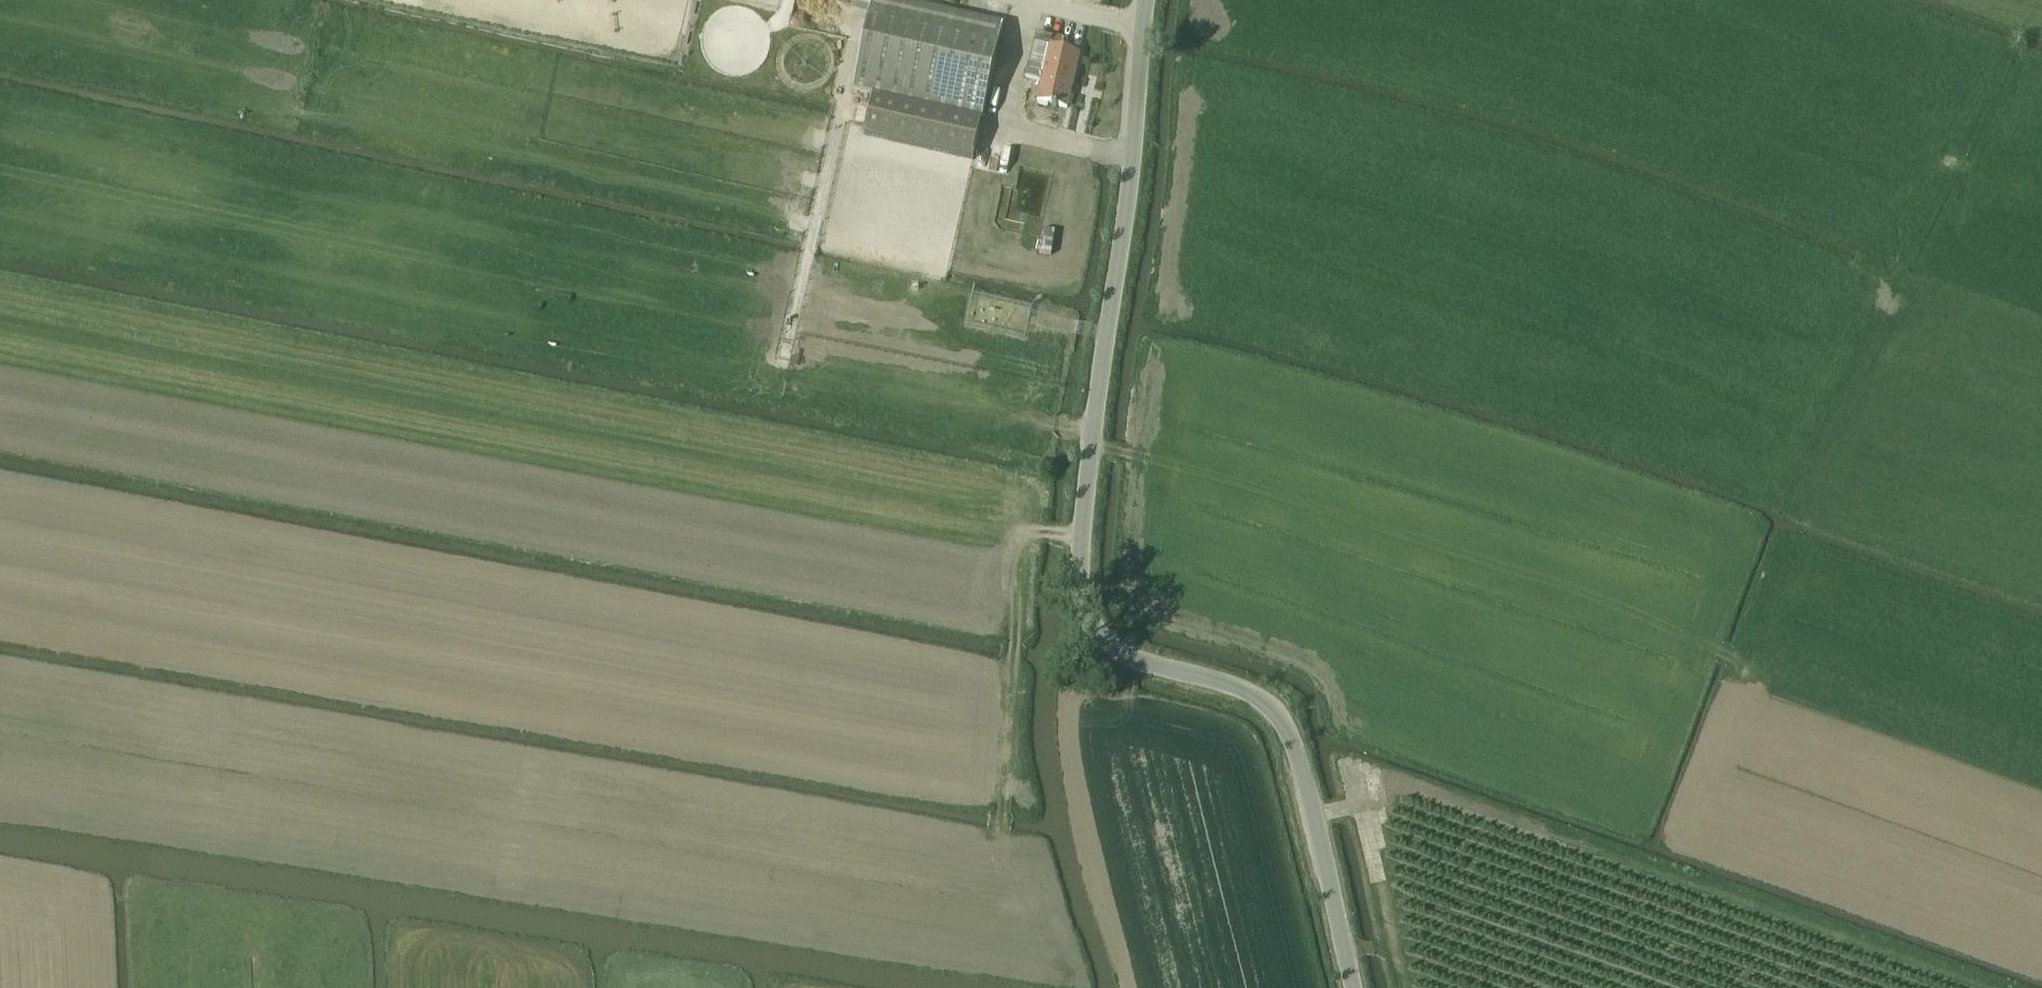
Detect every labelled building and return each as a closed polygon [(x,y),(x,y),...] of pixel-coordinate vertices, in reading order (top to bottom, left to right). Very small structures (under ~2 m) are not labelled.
[(750,1),(746,6),(763,19),(778,0),(749,0),(750,1)] [(853,84),(874,88),(865,129),(863,136),(975,159),(984,119),(1003,25),(895,1),(891,0),(872,0),(853,84)] [(1068,108),(1080,54),(1065,51),(1068,40),(1037,32),(1026,78),(1042,82),(1038,101),(1068,108)]
